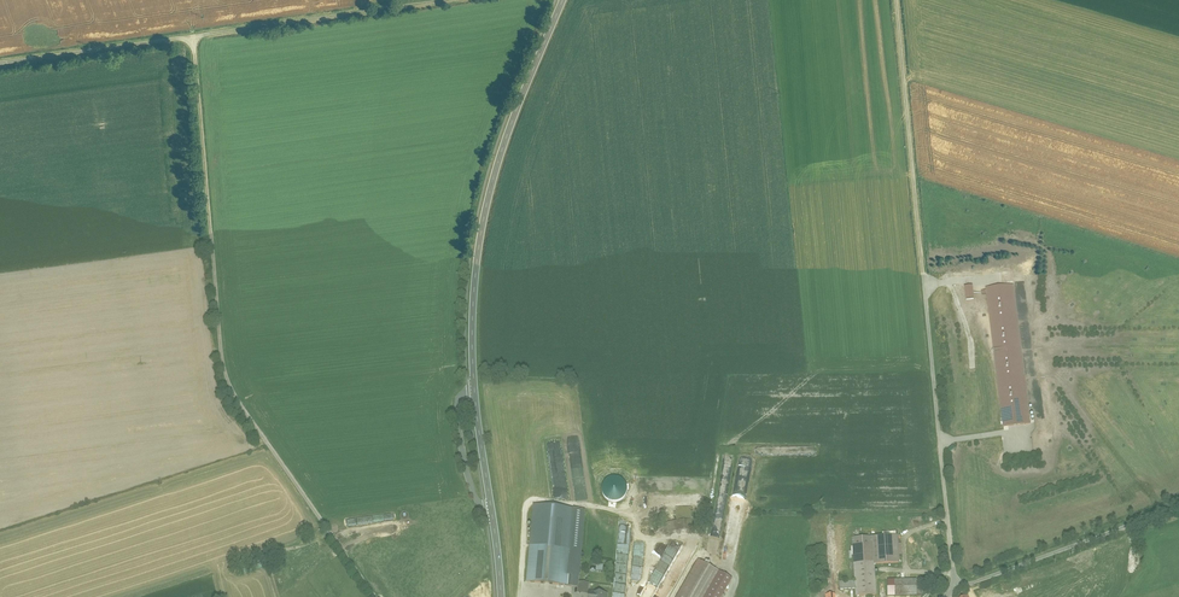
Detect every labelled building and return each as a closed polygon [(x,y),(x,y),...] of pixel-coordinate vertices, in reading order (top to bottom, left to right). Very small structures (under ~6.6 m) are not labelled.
[(1018,285),(985,288),(1001,428),(1033,425),(1018,285)] [(534,508),(526,581),(574,586),(582,514),(534,508)] [(852,537),(855,596),(877,595),(876,564),(901,563),(899,534),(852,537)] [(675,596),(708,596),(721,573),(696,559),(675,596)] [(589,561),(589,570),(603,570),(602,561),(589,561)] [(838,580),(838,589),(854,589),(853,580),(838,580)] [(887,580),(887,595),(922,595),(923,580),(887,580)] [(577,582),(577,593),(587,593),(587,582),(577,582)]
